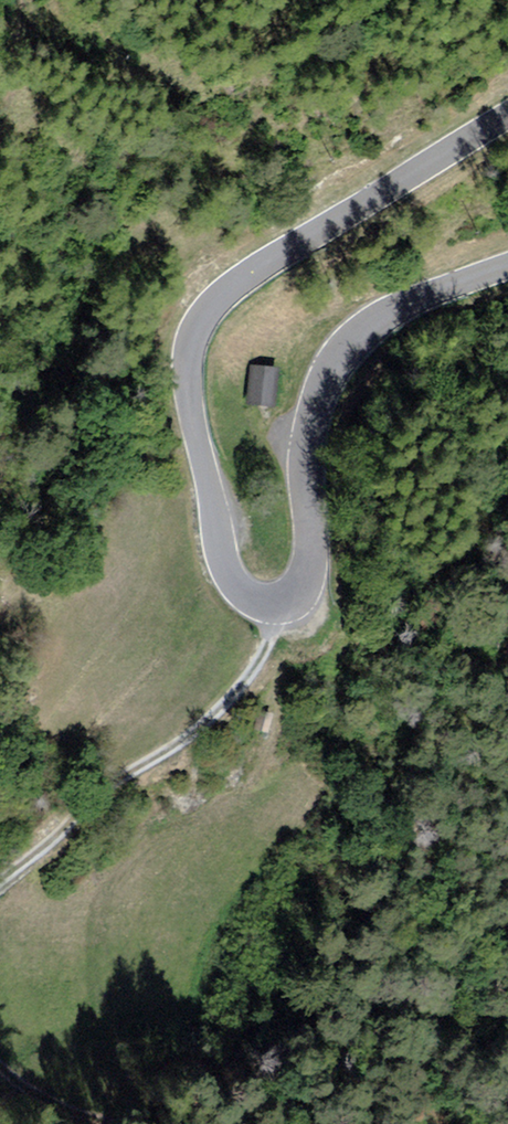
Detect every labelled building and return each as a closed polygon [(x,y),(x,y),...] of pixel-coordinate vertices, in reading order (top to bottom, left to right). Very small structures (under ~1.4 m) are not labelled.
[(285,373),(254,370),(249,409),(280,413),(285,373)]
